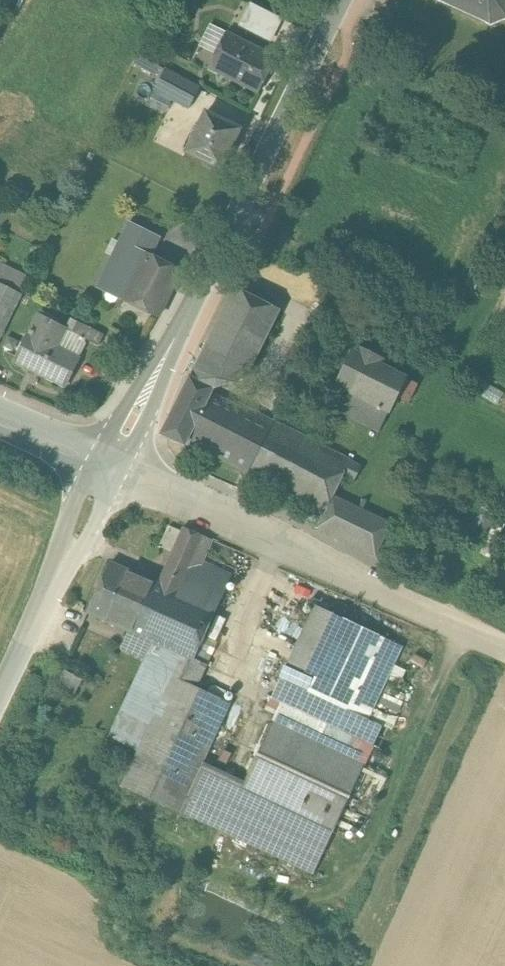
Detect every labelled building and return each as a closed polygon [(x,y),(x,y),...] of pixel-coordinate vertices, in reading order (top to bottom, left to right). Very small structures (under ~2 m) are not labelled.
[(490,25),(504,19),(504,0),(442,0),(490,25)] [(238,25),(271,40),(282,16),(250,1),(238,25)] [(278,57),(228,31),(208,70),(259,95),(278,57)] [(167,69),(143,57),(138,65),(162,77),(167,69)] [(203,88),(167,69),(162,77),(156,88),(192,108),(203,88)] [(243,129),(208,111),(188,151),(223,169),(243,129)] [(179,149),(190,122),(168,114),(157,141),(179,149)] [(163,228),(134,215),(125,234),(155,248),(163,228)] [(155,248),(125,234),(104,280),(134,294),(155,248)] [(155,248),(134,294),(165,308),(186,262),(155,248)] [(0,257),(0,283),(18,291),(21,293),(31,272),(0,257)] [(18,291),(0,283),(0,328),(18,291)] [(236,406),(211,393),(213,389),(246,378),(280,310),(235,288),(163,434),(185,445),(187,441),(249,473),(274,421),(238,403),(236,406)] [(71,335),(36,318),(14,365),(64,390),(87,343),(71,335)] [(104,336),(76,323),(71,335),(87,343),(98,348),(104,336)] [(113,351),(119,338),(106,332),(100,345),(113,351)] [(359,355),(354,352),(336,388),(382,410),(398,378),(378,368),(382,360),(362,350),(359,355)] [(362,466),(274,421),(249,473),(325,512),(333,496),(343,477),(354,482),(362,466)] [(392,524),(333,496),(325,512),(316,528),(376,556),(392,524)] [(213,540),(184,527),(159,584),(179,592),(194,558),(203,562),(213,540)] [(159,584),(111,562),(88,613),(136,634),(159,584)] [(228,583),(195,568),(183,594),(216,609),(228,583)] [(179,592),(159,584),(136,634),(155,643),(183,655),(194,660),(194,659),(216,609),(183,594),(179,592)] [(403,646),(315,605),(280,679),(369,720),(403,646)] [(155,643),(123,711),(150,724),(173,676),(183,655),(155,643)] [(194,660),(183,655),(173,676),(197,687),(207,665),(194,659),(194,660)] [(197,687),(173,676),(150,724),(122,786),(179,814),(181,811),(201,767),(231,703),(197,687)] [(369,720),(280,679),(271,699),(282,704),(272,722),(365,765),(374,746),(360,739),(369,720)] [(365,765),(272,722),(242,786),(335,830),(365,765)] [(242,786),(201,767),(181,811),(314,874),(335,830),(242,786)]
